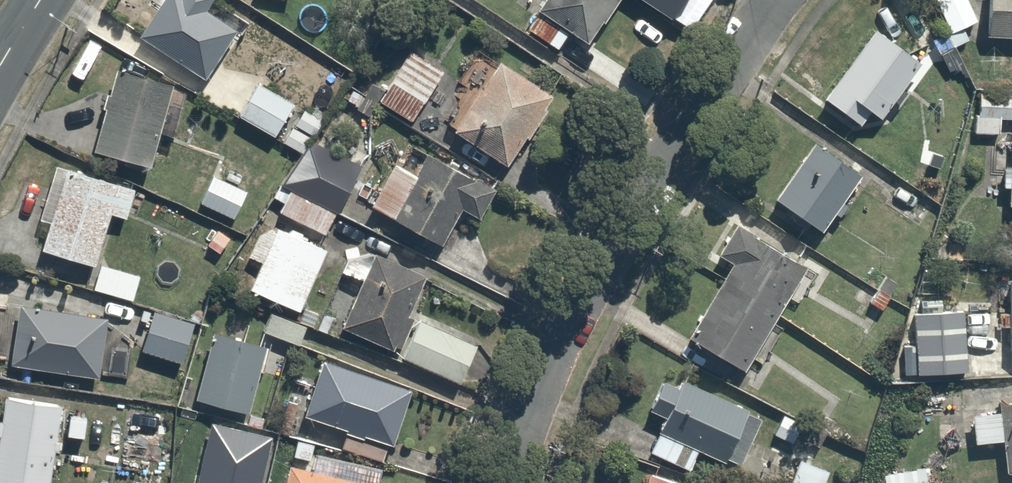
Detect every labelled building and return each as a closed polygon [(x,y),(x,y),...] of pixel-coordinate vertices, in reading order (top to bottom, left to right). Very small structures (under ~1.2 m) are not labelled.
[(169,77),(205,28),(170,1),(171,0),(133,0),(109,33),(169,77)] [(557,37),(582,0),(515,0),(511,6),(557,37)] [(943,30),(928,36),(934,52),(968,38),(962,23),(972,19),(964,0),(931,0),(943,30)] [(978,32),(1011,34),(1011,0),(979,0),(978,32)] [(875,112),(910,54),(864,26),(828,84),(819,98),(856,121),(865,106),(875,112)] [(438,64),(400,46),(373,100),(411,119),(438,64)] [(421,124),(477,162),(525,92),(468,54),(421,124)] [(61,145),(117,160),(139,77),(83,62),(61,145)] [(253,82),(234,113),(266,133),(285,102),(253,82)] [(971,91),(970,114),(969,130),(998,132),(998,116),(1011,116),(1011,93),(971,91)] [(270,192),(275,195),(270,204),(324,233),(369,147),(315,119),(304,140),(299,138),(270,192)] [(1010,127),(1009,157),(997,157),(997,186),(1009,186),(1008,221),(1011,221),(1011,127),(1010,127)] [(813,227),(850,168),(806,141),(769,200),(813,227)] [(407,168),(385,156),(361,199),(436,241),(451,213),(468,222),(488,186),(471,177),(419,148),(407,168)] [(10,246),(63,261),(81,201),(101,207),(110,178),(36,157),(10,246)] [(242,188),(204,172),(192,200),(230,216),(242,188)] [(245,288),(298,308),(324,240),(270,220),(245,288)] [(736,367),(795,260),(744,232),(732,225),(716,254),(728,261),(685,338),(736,367)] [(363,255),(335,331),(392,352),(409,309),(421,277),(363,255)] [(135,274),(97,261),(89,285),(127,298),(135,274)] [(1000,261),(998,344),(1011,345),(1011,261),(1000,261)] [(65,377),(76,312),(0,299),(0,366),(65,377)] [(961,303),(906,308),(909,345),(900,346),(901,366),(966,361),(961,303)] [(302,321),(262,307),(255,327),(295,341),(302,321)] [(191,321),(147,308),(135,348),(180,362),(191,321)] [(475,335),(409,309),(392,352),(390,358),(457,383),(475,335)] [(257,340),(211,329),(195,396),(242,407),(257,340)] [(403,381),(318,351),(297,409),(382,439),(403,381)] [(652,369),(631,421),(654,431),(647,448),(682,463),(689,446),(735,464),(760,404),(678,370),(674,378),(652,369)] [(997,391),(997,407),(967,408),(967,438),(998,437),(998,461),(1011,461),(1011,391),(997,391)] [(31,398),(0,394),(0,482),(20,482),(31,398)] [(264,429),(206,413),(202,430),(260,446),(264,429)] [(795,461),(788,482),(822,482),(825,472),(795,461)] [(288,464),(283,482),(364,482),(288,464)] [(640,468),(635,482),(689,482),(640,468)] [(259,482),(205,472),(203,482),(258,482),(259,482)]
